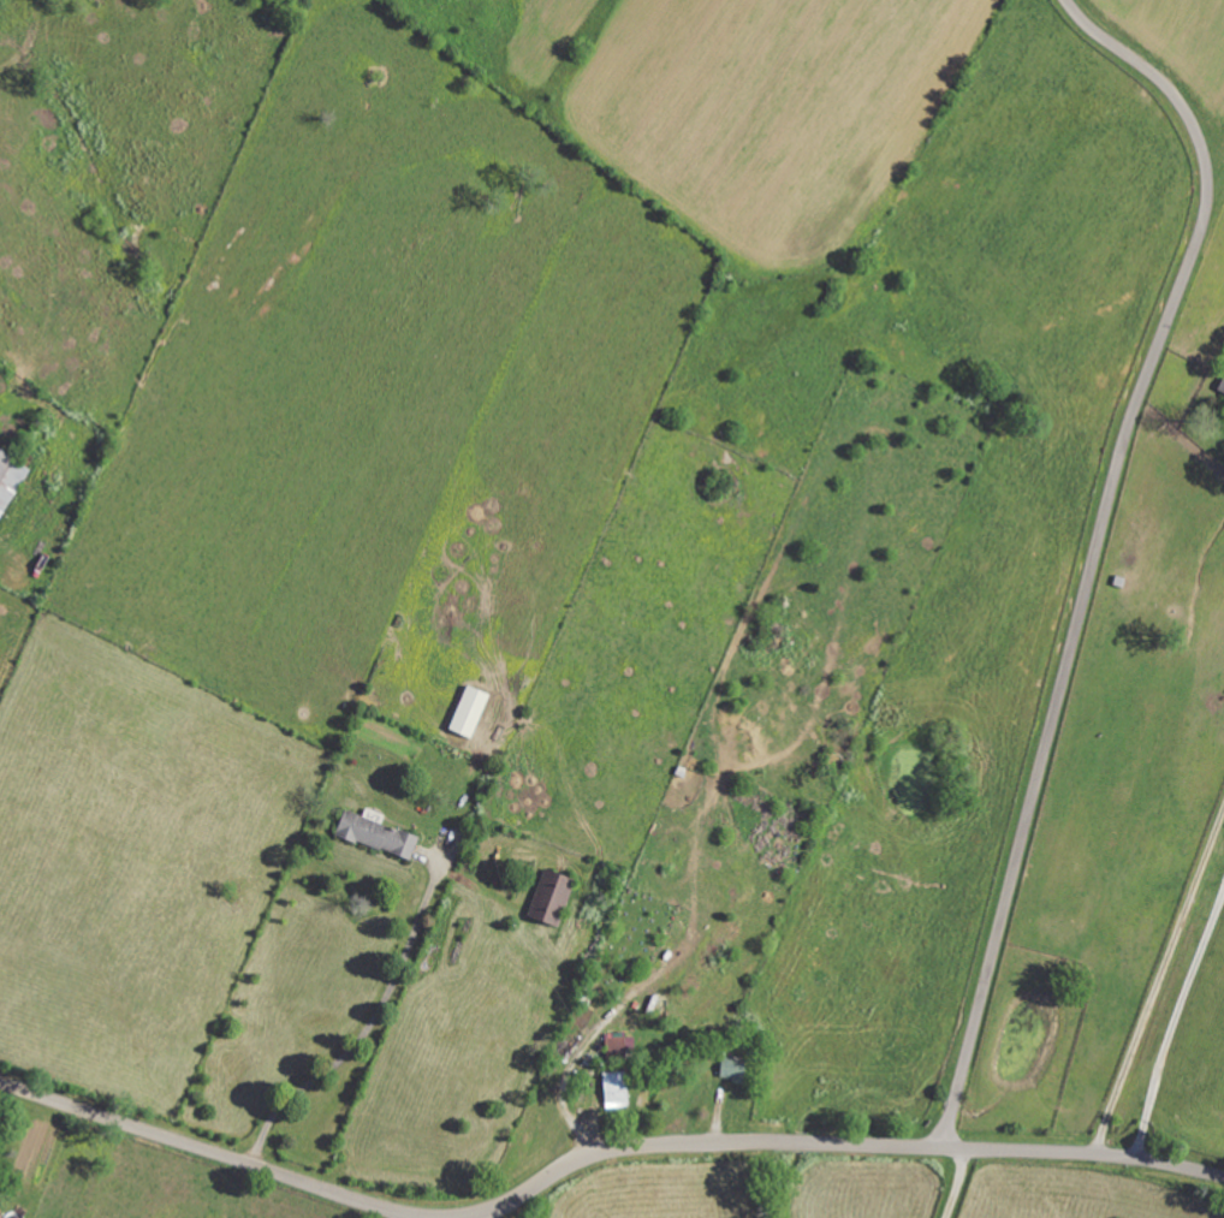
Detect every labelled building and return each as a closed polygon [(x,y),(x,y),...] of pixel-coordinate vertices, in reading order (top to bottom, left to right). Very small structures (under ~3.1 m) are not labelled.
[(1222,377),(1215,390),(1223,395),(1223,379),(1222,377)] [(497,694),(474,685),(455,729),(478,739),(497,694)] [(342,835),(408,858),(416,834),(351,811),(342,835)] [(531,915),(563,927),(581,879),(550,867),(531,915)] [(602,1040),(606,1056),(625,1052),(621,1035),(602,1040)] [(741,1079),(742,1061),(721,1060),(720,1078),(741,1079)] [(602,1108),(625,1108),(623,1072),(601,1073),(602,1108)]
